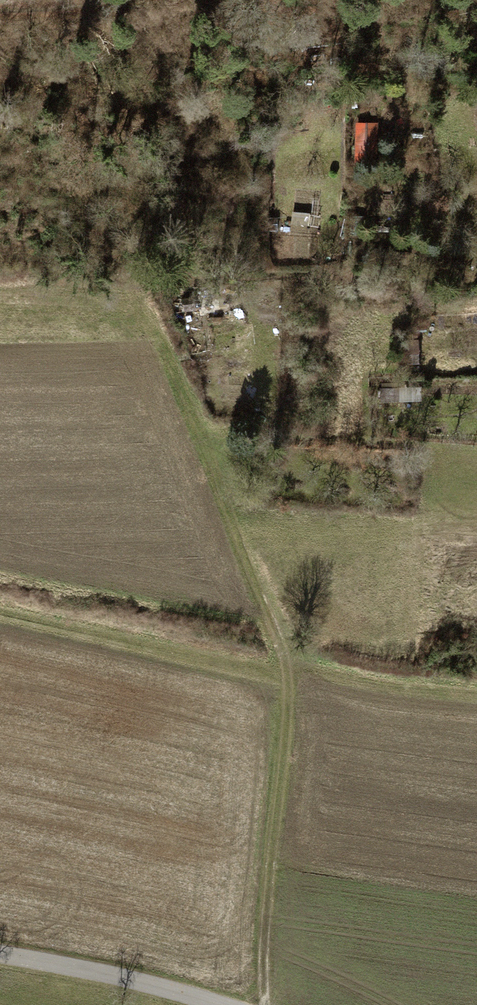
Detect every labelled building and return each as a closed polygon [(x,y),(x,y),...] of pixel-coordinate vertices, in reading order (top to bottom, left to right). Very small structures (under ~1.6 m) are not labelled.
[(379,160),(380,122),(355,121),(354,159),(379,160)]
